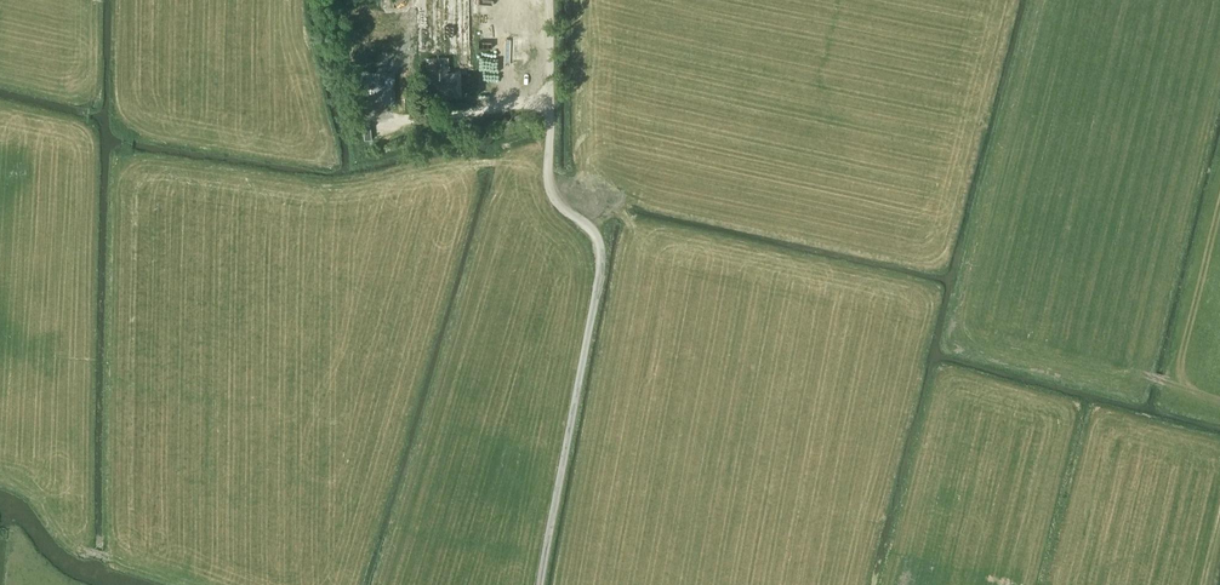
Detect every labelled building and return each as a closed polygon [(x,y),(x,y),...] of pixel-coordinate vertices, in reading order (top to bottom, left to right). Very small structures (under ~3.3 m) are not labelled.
[(417,57),(426,57),(426,68),(429,68),(430,96),(461,95),(461,72),(446,72),(446,69),(460,68),(470,68),(469,0),(417,0),(417,57)] [(518,48),(524,49),(527,31),(521,30),(518,48)] [(385,103),(396,103),(396,72),(385,72),(385,103)]
